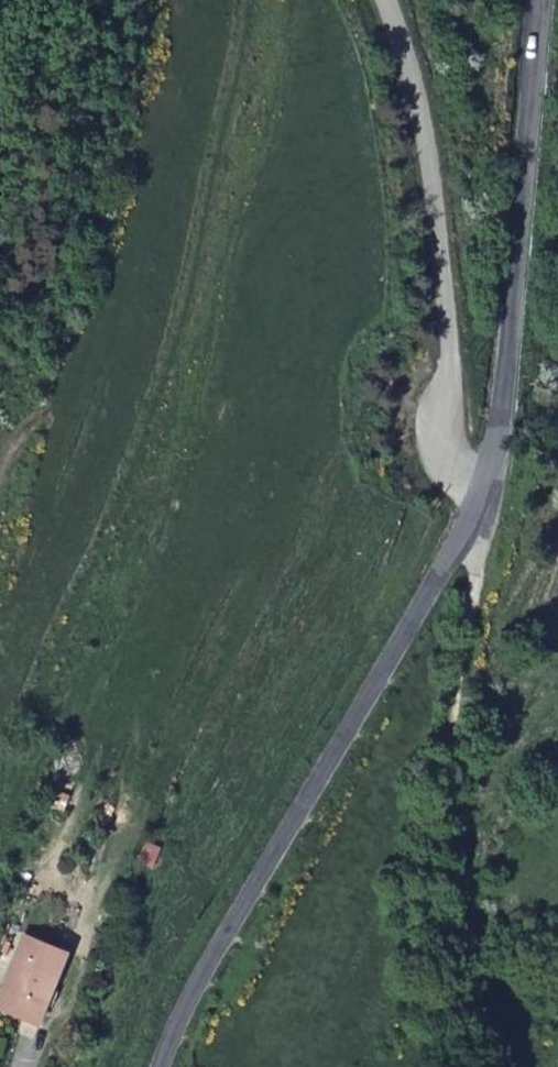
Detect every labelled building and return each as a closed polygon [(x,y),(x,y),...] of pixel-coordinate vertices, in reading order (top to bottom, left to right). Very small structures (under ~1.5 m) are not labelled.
[(20,977),(4,1014),(44,1029),(72,958),(28,940),(14,974),(20,977)]
